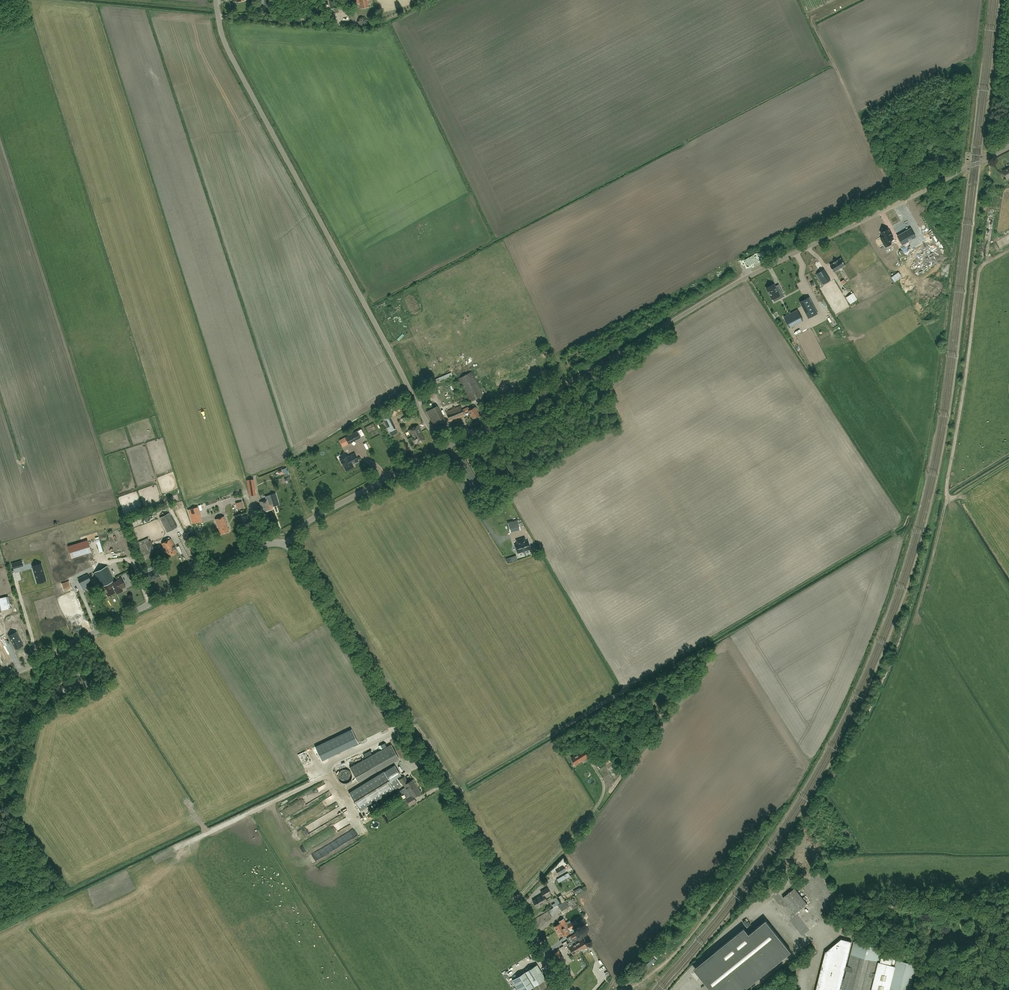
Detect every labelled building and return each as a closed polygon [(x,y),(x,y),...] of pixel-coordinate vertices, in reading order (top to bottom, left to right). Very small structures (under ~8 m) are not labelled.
[(369,7),(367,0),(356,0),(357,4),(360,3),(361,8),(369,7)] [(886,228),(881,230),(882,231),(881,232),(883,237),(881,238),(886,247),(893,242),(891,240),(894,238),(892,235),(890,231),(889,231),(888,228),(886,229),(886,228)] [(911,228),(897,236),(902,245),(916,237),(911,228)] [(827,290),(871,267),(866,257),(830,276),(832,281),(824,285),(827,290)] [(834,263),(830,265),(834,272),(845,265),(841,258),(837,261),(837,260),(834,262),(834,263)] [(824,269),(817,274),(824,284),(831,280),(824,269)] [(766,286),(775,280),(773,276),(764,282),(766,286)] [(774,284),(767,288),(772,299),(778,296),(779,299),(785,296),(781,289),(777,291),(774,284)] [(809,297),(800,302),(808,318),(817,313),(809,297)] [(470,402),(484,395),(472,371),(457,379),(470,402)] [(515,388),(504,394),(506,398),(517,392),(515,388)] [(472,418),(479,415),(477,410),(478,409),(476,407),(476,408),(475,407),(474,405),(469,408),(468,407),(462,409),(460,405),(446,411),(450,421),(464,415),(463,413),(468,411),(472,418)] [(382,415),(391,432),(397,429),(388,412),(382,415)] [(417,443),(425,439),(418,425),(409,430),(413,436),(411,437),(415,443),(416,443),(417,443)] [(357,431),(346,437),(349,443),(360,437),(357,431)] [(343,446),(349,443),(346,437),(340,440),(343,446)] [(343,464),(346,470),(353,467),(352,464),(354,462),(354,463),(358,461),(354,454),(348,457),(348,456),(341,460),(341,461),(340,461),(342,465),(343,464)] [(464,456),(459,459),(470,479),(476,476),(464,456)] [(256,495),(255,489),(254,479),(247,480),(249,490),(249,496),(256,495)] [(273,509),(271,503),(273,503),(273,504),(278,502),(276,494),(271,495),(273,501),(271,501),(270,499),(260,502),(263,512),(273,509)] [(190,510),(194,523),(202,521),(198,507),(190,510)] [(167,532),(177,527),(169,512),(160,517),(167,532)] [(221,534),(229,531),(227,526),(224,516),(216,519),(219,528),(221,534)] [(508,523),(510,531),(520,529),(518,520),(508,523)] [(169,557),(177,552),(174,547),(175,546),(171,538),(162,543),(166,551),(169,557)] [(515,544),(518,553),(531,549),(528,540),(526,541),(525,538),(517,540),(518,543),(515,544)] [(146,542),(144,539),(135,544),(142,560),(157,554),(155,549),(160,548),(159,544),(153,545),(151,539),(146,542)] [(91,561),(94,560),(91,552),(92,552),(88,540),(68,546),(72,558),(77,557),(78,560),(58,566),(62,577),(93,568),(91,561)] [(36,579),(45,577),(41,563),(32,566),(36,579)] [(162,569),(159,563),(152,566),(154,570),(147,573),(150,581),(159,576),(157,571),(158,570),(158,571),(162,569)] [(108,596),(115,592),(113,589),(112,586),(110,582),(115,580),(107,566),(95,572),(102,586),(103,586),(104,587),(103,588),(105,592),(106,592),(108,596)] [(92,585),(91,582),(87,574),(78,579),(82,586),(83,589),(92,585)] [(112,586),(113,589),(115,588),(116,590),(122,587),(118,580),(112,582),(113,586),(112,586)] [(71,588),(69,581),(61,583),(64,591),(71,588)] [(17,634),(10,638),(16,649),(23,645),(17,634)] [(350,768),(358,782),(399,759),(391,745),(350,768)] [(573,763),(574,763),(575,762),(575,763),(577,762),(577,763),(587,757),(583,751),(572,758),(573,759),(572,760),(572,761),(573,763)] [(597,763),(600,768),(610,762),(607,757),(597,763)] [(405,776),(399,780),(397,777),(401,775),(395,765),(391,767),(350,793),(360,810),(401,785),(400,784),(403,783),(404,785),(405,785),(406,786),(402,789),(404,792),(408,790),(416,785),(415,784),(416,783),(413,779),(408,782),(405,776)] [(421,794),(420,791),(416,785),(408,790),(404,792),(407,798),(406,799),(410,806),(416,802),(414,798),(421,794)] [(301,820),(326,810),(323,803),(299,814),(301,820)] [(558,874),(565,870),(562,865),(555,869),(558,874)] [(558,878),(561,883),(571,876),(568,872),(558,878)] [(544,896),(550,893),(547,887),(541,891),(542,894),(539,896),(540,896),(533,900),(537,907),(547,901),(544,896)] [(796,913),(807,904),(795,888),(783,897),(796,913)] [(558,905),(563,914),(572,909),(568,902),(567,903),(565,901),(558,905)] [(554,926),(557,931),(568,925),(564,918),(559,921),(560,923),(554,926)] [(568,925),(557,931),(560,936),(563,935),(564,936),(570,933),(568,929),(572,927),(573,929),(579,925),(578,924),(582,921),(580,918),(573,922),(568,925)] [(791,952),(766,920),(749,934),(744,928),(714,952),(725,966),(705,982),(711,989),(744,989),(791,952)] [(574,940),(580,949),(581,949),(582,949),(582,948),(586,945),(580,934),(576,936),(574,934),(569,937),(571,940),(573,939),(574,940)] [(917,963),(910,962),(912,958),(898,954),(898,953),(883,949),(880,962),(879,962),(882,949),(853,942),(847,966),(845,966),(852,941),(841,939),(825,952),(816,989),(910,989),(917,963)] [(579,950),(580,949),(574,940),(570,942),(569,942),(567,944),(569,947),(573,954),(577,951),(578,951),(579,950)] [(554,953),(560,962),(564,959),(559,950),(554,953)] [(543,981),(546,979),(537,964),(523,973),(512,980),(518,989),(528,989),(532,987),(543,981)] [(543,981),(532,987),(534,989),(552,989),(550,986),(547,988),(543,981)]
